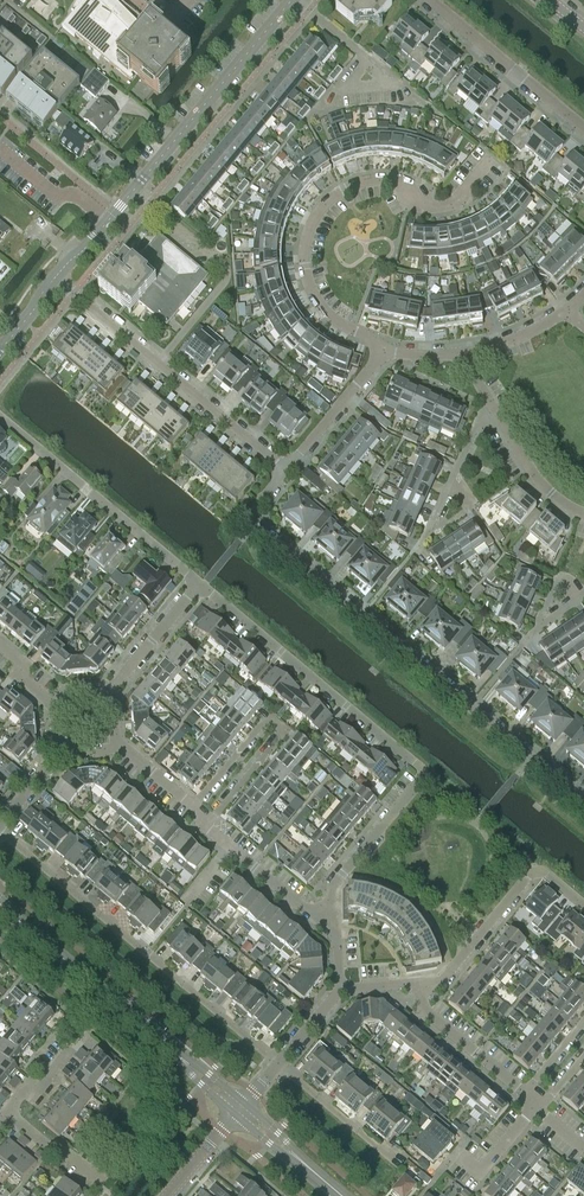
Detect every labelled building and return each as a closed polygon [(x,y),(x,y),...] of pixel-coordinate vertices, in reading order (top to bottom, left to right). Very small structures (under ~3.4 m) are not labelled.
[(145,27),(143,25),(135,34),(131,31),(138,24),(113,0),(84,0),(82,3),(78,0),(77,0),(73,7),(77,9),(62,27),(74,37),(76,35),(95,51),(92,54),(99,60),(102,56),(130,81),(133,77),(131,76),(133,74),(116,60),(145,27)] [(387,0),(343,0),(335,9),(353,24),(357,20),(373,19),(377,22),(392,4),(387,0)] [(12,16),(7,21),(11,24),(15,19),(12,16)] [(399,48),(403,44),(418,26),(408,17),(399,27),(394,23),(383,36),(389,41),(390,40),(399,48)] [(165,39),(149,26),(147,29),(145,27),(116,60),(133,74),(157,94),(189,56),(170,40),(171,40),(170,39),(169,39),(166,37),(165,39)] [(414,62),(425,49),(420,44),(428,34),(418,26),(403,44),(399,48),(398,49),(414,62)] [(26,28),(22,33),(25,36),(30,31),(26,28)] [(1,95),(32,58),(2,33),(1,34),(2,34),(0,37),(0,94),(1,95)] [(306,43),(302,48),(318,61),(317,61),(321,64),(337,45),(322,33),(314,42),(311,39),(307,44),(306,43)] [(42,36),(36,43),(39,46),(45,39),(42,36)] [(434,70),(449,52),(439,44),(431,53),(425,49),(414,62),(420,67),(425,62),(434,70)] [(375,45),(370,51),(383,62),(388,55),(375,45)] [(299,54),(295,58),(310,70),(317,61),(318,61),(302,48),(298,53),(299,54)] [(449,52),(434,70),(431,74),(440,82),(439,83),(446,88),(457,75),(451,70),(459,60),(449,52)] [(6,99),(16,107),(42,129),(78,85),(42,55),(6,99)] [(286,67),(302,80),(310,70),(295,58),(292,63),(291,62),(286,67)] [(302,80),(286,67),(282,72),(283,73),(280,77),(294,89),(302,80)] [(333,72),(338,76),(342,71),(337,67),(333,72)] [(94,70),(81,86),(95,98),(109,82),(94,70)] [(458,91),(468,100),(484,81),(473,72),(464,83),(458,78),(447,91),(453,96),(458,91)] [(328,78),(333,82),(337,77),(332,73),(328,78)] [(271,85),(287,98),(294,89),(280,77),(276,81),(275,80),(271,85)] [(481,119),(492,106),(486,101),(495,90),(484,81),(468,100),(479,109),(474,114),(481,119)] [(287,98),(271,85),(267,91),(268,92),(264,96),(279,108),(287,98)] [(317,92),(321,96),(325,91),(321,87),(317,92)] [(321,96),(317,92),(313,97),(318,101),(321,96)] [(256,104),(271,117),(279,108),(264,96),(261,100),(260,99),(256,104)] [(502,128),(517,109),(506,100),(497,110),(492,106),(481,119),(487,124),(491,119),(502,128)] [(100,132),(114,114),(99,101),(84,119),(89,123),(96,129),(100,132)] [(271,117),(256,104),(251,109),(252,110),(249,114),(264,126),(271,117)] [(301,111),(306,114),(310,110),(305,106),(301,111)] [(514,147),(525,134),(520,129),(529,118),(517,109),(502,128),(497,133),(508,143),(504,148),(510,152),(514,147)] [(306,114),(301,111),(297,115),(302,119),(306,114)] [(329,116),(326,117),(330,126),(335,124),(335,125),(345,121),(344,116),(343,112),(340,112),(337,113),(334,114),(331,115),(329,116)] [(74,124),(62,114),(55,123),(66,132),(58,142),(80,160),(93,144),(72,126),(74,124)] [(264,126),(249,114),(246,118),(245,118),(240,123),(256,136),(264,126)] [(466,122),(463,126),(469,131),(472,127),(466,122)] [(89,123),(85,127),(92,133),(96,129),(89,123)] [(256,136),(240,123),(236,128),(237,129),(234,133),(248,145),(256,136)] [(286,129),(291,133),(295,128),(290,124),(286,129)] [(345,164),(355,160),(348,134),(340,136),(335,125),(335,124),(330,126),(329,126),(333,135),(334,135),(345,164)] [(389,157),(392,127),(388,126),(387,129),(377,129),(378,157),(389,157)] [(475,126),(470,132),(477,137),(482,131),(475,126)] [(378,157),(377,129),(367,130),(366,127),(362,128),(366,158),(378,157)] [(392,127),(389,157),(400,159),(406,132),(403,131),(395,131),(396,127),(392,127)] [(366,158),(362,128),(358,128),(359,131),(348,134),(355,160),(366,158)] [(535,156),(551,137),(540,128),(531,138),(525,134),(514,147),(520,152),(525,147),(535,156)] [(291,133),(286,129),(282,134),(287,138),(291,133)] [(411,162),(421,132),(417,131),(416,135),(411,133),(406,132),(400,159),(411,162)] [(421,132),(411,162),(422,166),(434,139),(424,136),(425,134),(421,132)] [(456,132),(453,136),(458,140),(462,136),(456,132)] [(248,145),(234,133),(230,137),(229,136),(225,141),(241,154),(248,145)] [(334,169),(345,164),(334,135),(333,135),(330,137),(333,146),(324,150),(334,169)] [(547,175),(559,162),(553,157),(562,146),(551,137),(535,156),(546,164),(541,170),(547,175)] [(292,139),(286,144),(291,149),(296,144),(292,139)] [(432,171),(448,144),(444,142),(444,144),(438,141),(434,139),(422,166),(432,171)] [(222,147),(218,152),(233,164),(241,154),(225,141),(221,147),(222,147)] [(271,148),(275,152),(279,147),(274,143),(271,148)] [(448,144),(432,171),(442,177),(449,168),(451,169),(456,164),(454,162),(455,161),(458,156),(449,150),(451,146),(448,144)] [(275,152),(271,148),(267,152),(271,156),(275,152)] [(306,150),(302,153),(321,177),(331,170),(320,153),(312,158),(306,150)] [(214,155),(209,160),(225,173),(233,164),(218,152),(215,156),(214,155)] [(281,152),(277,157),(282,162),(287,158),(281,152)] [(321,177),(302,153),(299,155),(301,158),(293,165),(298,169),(312,184),(321,177)] [(583,165),(573,156),(564,166),(559,162),(547,175),(554,180),(558,175),(569,184),(583,165)] [(203,170),(217,182),(225,173),(209,160),(205,165),(206,166),(203,170)] [(255,166),(260,170),(264,166),(259,162),(255,166)] [(522,163),(514,164),(515,172),(523,170),(522,163)] [(583,199),(583,165),(569,184),(579,192),(575,198),(581,203),(583,199)] [(260,170),(255,166),(251,171),(256,175),(260,170)] [(284,170),(281,173),(304,193),(312,184),(298,169),(291,176),(284,170)] [(217,182),(203,170),(199,174),(198,173),(194,179),(210,192),(217,182)] [(286,183),(280,190),(297,202),(304,193),(281,173),(278,176),(286,183)] [(188,189),(202,201),(210,192),(194,179),(190,184),(191,185),(188,189)] [(240,185),(245,189),(249,184),(244,180),(240,185)] [(245,189),(240,185),(236,190),(241,194),(245,189)] [(512,187),(505,196),(526,215),(528,216),(530,213),(526,209),(533,201),(529,198),(528,197),(529,195),(523,191),(522,193),(512,187)] [(202,201),(188,189),(184,193),(183,192),(179,197),(194,210),(202,201)] [(266,194),(264,198),(292,211),(297,202),(280,190),(275,199),(266,194)] [(244,194),(238,201),(243,205),(249,198),(244,194)] [(497,204),(516,225),(517,225),(526,215),(505,196),(497,204)] [(187,220),(194,210),(179,197),(174,203),(176,203),(172,208),(187,220)] [(292,211),(264,198),(263,201),(266,203),(261,212),(287,222),(292,211)] [(225,204),(229,208),(233,203),(228,199),(225,204)] [(229,208),(225,204),(221,208),(226,212),(229,208)] [(516,225),(497,204),(488,211),(505,235),(516,225)] [(255,210),(252,221),(255,221),(258,222),(261,212),(255,210)] [(478,217),(491,240),(500,234),(503,238),(506,236),(505,235),(488,211),(478,217)] [(232,212),(230,218),(237,220),(239,213),(232,212)] [(287,222),(261,212),(258,222),(255,221),(254,225),(284,233),(287,222)] [(537,214),(532,220),(538,225),(543,219),(537,214)] [(209,222),(214,226),(218,221),(213,217),(209,222)] [(468,223),(480,251),(484,249),(482,244),(491,240),(478,217),(468,223)] [(214,226),(209,222),(205,227),(210,231),(214,226)] [(239,222),(231,223),(232,231),(240,230),(239,222)] [(480,251),(468,223),(457,226),(466,252),(468,251),(475,249),(477,252),(480,251)] [(9,231),(0,224),(0,241),(9,231)] [(284,233),(254,225),(253,229),(256,230),(254,240),(281,244),(284,233)] [(579,231),(571,225),(559,238),(582,260),(583,258),(583,259),(583,245),(582,242),(583,239),(583,236),(579,231)] [(216,232),(216,233),(216,234),(217,235),(218,236),(219,236),(221,238),(222,239),(223,239),(224,238),(225,237),(226,236),(226,235),(226,234),(226,233),(225,233),(226,232),(226,231),(226,230),(225,229),(224,228),(223,228),(222,226),(221,226),(220,226),(219,227),(218,228),(218,229),(217,230),(216,231),(216,232)] [(466,252),(457,226),(447,229),(453,264),(457,263),(455,255),(462,253),(466,252)] [(528,228),(523,232),(527,236),(532,232),(528,228)] [(418,261),(422,261),(424,230),(412,229),(410,241),(408,240),(406,247),(409,248),(409,250),(419,251),(418,261)] [(447,257),(448,260),(449,265),(453,264),(447,229),(446,229),(435,230),(437,258),(447,257)] [(424,230),(422,261),(422,268),(426,268),(427,258),(437,258),(435,230),(424,230)] [(520,233),(510,241),(514,246),(524,238),(520,233)] [(177,251),(167,242),(159,235),(124,277),(114,268),(98,287),(122,307),(131,296),(166,326),(207,276),(183,255),(180,258),(175,253),(177,251)] [(582,260),(559,238),(551,247),(553,249),(556,252),(573,268),(582,260)] [(250,255),(280,255),(281,244),(254,240),(253,251),(250,251),(250,255)] [(550,251),(553,249),(551,247),(544,240),(541,243),(550,251)] [(510,242),(497,250),(500,256),(507,252),(514,247),(510,242)] [(573,268),(556,252),(548,261),(565,277),(573,268)] [(280,255),(250,255),(250,256),(253,256),(253,269),(260,269),(281,267),(280,255)] [(563,278),(565,277),(548,261),(539,269),(541,272),(537,275),(542,282),(548,278),(557,287),(565,280),(563,278)] [(495,262),(486,266),(489,272),(489,273),(498,268),(495,262)] [(475,271),(475,272),(475,273),(476,275),(477,277),(477,278),(480,276),(481,276),(482,275),(485,274),(488,272),(489,272),(486,266),(484,267),(482,268),(481,268),(480,269),(477,270),(476,270),(475,271)] [(531,302),(517,275),(510,279),(505,269),(502,271),(510,286),(520,307),(531,302)] [(537,286),(542,282),(537,275),(533,278),(529,270),(517,275),(531,302),(533,301),(534,303),(543,298),(537,286)] [(256,290),(284,283),(281,271),(261,274),(253,275),(256,289),(256,290)] [(261,304),(287,293),(284,283),(256,290),(259,301),(261,304)] [(520,307),(510,286),(499,292),(510,313),(520,307)] [(442,305),(446,329),(458,327),(454,304),(454,299),(452,287),(448,287),(449,297),(441,298),(442,305)] [(508,314),(510,313),(499,292),(497,288),(492,291),(489,289),(481,293),(484,302),(487,310),(493,308),(499,320),(509,315),(508,314)] [(385,299),(386,292),(370,289),(364,306),(370,309),(367,322),(378,324),(378,322),(380,323),(385,299)] [(265,318),(292,304),(287,293),(261,304),(262,308),(265,313),(263,314),(265,318)] [(441,297),(429,298),(430,307),(442,305),(441,298),(441,297)] [(392,325),(396,302),(385,299),(380,323),(392,325)] [(480,312),(487,310),(484,302),(479,303),(479,300),(466,302),(470,325),(471,325),(472,327),(482,326),(480,312)] [(404,328),(408,304),(396,302),(392,325),(404,328)] [(454,304),(458,327),(470,325),(466,302),(454,304)] [(238,305),(238,306),(238,308),(239,312),(239,315),(239,317),(241,317),(243,317),(244,317),(245,317),(246,317),(249,316),(249,317),(250,317),(251,316),(251,313),(251,312),(251,309),(250,307),(249,307),(248,307),(247,307),(247,308),(246,308),(245,308),(245,307),(245,305),(244,304),(239,305),(238,305)] [(292,304),(265,318),(266,321),(268,321),(273,330),(298,314),(292,304)] [(418,318),(425,319),(425,310),(420,310),(421,307),(408,304),(404,328),(405,328),(405,330),(415,332),(418,318)] [(444,329),(446,329),(442,305),(430,307),(430,310),(425,310),(425,319),(432,319),(434,332),(444,331),(444,329)] [(281,342),(304,323),(298,314),(273,330),(280,338),(279,339),(281,342)] [(243,329),(242,330),(242,331),(243,332),(244,332),(245,332),(245,333),(246,334),(248,335),(249,335),(250,335),(250,334),(252,333),(253,332),(254,332),(254,331),(255,331),(256,330),(257,329),(258,328),(258,327),(258,326),(257,325),(257,324),(256,323),(255,323),(253,324),(252,324),(252,325),(250,326),(248,326),(246,327),(246,328),(245,328),(244,329),(243,329)] [(281,342),(281,343),(284,341),(293,351),(294,350),(312,331),(304,323),(281,342)] [(193,360),(210,340),(202,333),(204,331),(198,326),(187,338),(193,343),(184,353),(193,360)] [(51,349),(65,361),(84,338),(70,327),(69,328),(69,329),(53,348),(51,349)] [(294,350),(305,359),(302,362),(303,363),(321,338),(312,331),(294,350)] [(263,337),(256,342),(269,353),(271,351),(273,349),(263,337)] [(78,372),(97,349),(84,338),(65,361),(78,372)] [(309,361),(317,367),(320,362),(330,344),(321,338),(303,363),(306,365),(309,361)] [(216,362),(228,347),(222,343),(219,347),(210,340),(193,360),(202,368),(211,358),(216,362)] [(325,376),(328,378),(341,350),(330,344),(320,362),(317,367),(315,370),(325,374),(325,376)] [(273,349),(271,351),(276,357),(279,355),(279,354),(282,352),(281,351),(281,350),(280,349),(277,346),(276,347),(275,347),(275,348),(274,349),(273,349)] [(228,347),(216,362),(221,367),(213,376),(222,384),(239,363),(230,356),(232,354),(227,349),(228,348),(228,347)] [(97,349),(78,372),(91,383),(110,360),(97,349)] [(352,354),(341,350),(328,378),(332,379),(333,378),(342,382),(345,374),(346,372),(349,373),(350,366),(348,365),(352,354)] [(110,360),(91,383),(98,389),(95,393),(108,404),(127,381),(120,375),(122,373),(123,373),(124,372),(110,360)] [(294,362),(289,368),(295,373),(300,366),(294,362)] [(244,386),(257,370),(251,365),(247,371),(239,363),(222,384),(231,391),(239,382),(244,386)] [(300,367),(295,374),(300,379),(306,372),(300,367)] [(250,408),(267,387),(259,380),(261,378),(255,373),(257,370),(244,386),(250,390),(241,400),(250,408)] [(385,400),(398,406),(407,385),(408,383),(394,377),(389,388),(391,388),(385,400)] [(116,404),(130,415),(149,393),(135,381),(134,383),(118,403),(117,402),(116,404)] [(407,385),(398,406),(395,412),(406,417),(418,390),(407,385)] [(273,410),(286,394),(280,389),(276,394),(267,387),(250,408),(259,415),(268,405),(273,410)] [(418,390),(406,417),(417,422),(429,395),(418,390)] [(143,426),(162,404),(149,393),(130,415),(143,426)] [(311,393),(306,398),(319,408),(323,403),(311,393)] [(286,394),(273,410),(278,414),(270,424),(279,431),(296,411),(287,404),(289,401),(284,397),(286,394)] [(428,427),(440,400),(429,395),(417,422),(428,427)] [(440,400),(428,427),(439,432),(442,426),(451,405),(440,400)] [(162,404),(143,426),(156,437),(175,415),(162,404)] [(451,405),(442,426),(455,432),(460,420),(461,421),(466,410),(453,404),(452,406),(451,405)] [(367,414),(381,426),(386,420),(371,408),(367,414)] [(296,411),(279,431),(288,439),(298,426),(301,429),(307,422),(304,419),(305,418),(296,411)] [(189,426),(175,415),(156,437),(170,449),(171,447),(187,427),(188,428),(189,426)] [(386,420),(381,426),(386,430),(390,424),(386,420)] [(348,433),(367,450),(378,438),(383,442),(388,436),(373,424),(368,429),(358,421),(348,433)] [(402,437),(409,440),(411,435),(404,432),(402,437)] [(367,450),(348,433),(347,434),(349,435),(339,447),(357,462),(367,450)] [(188,434),(180,444),(184,447),(192,438),(188,434)] [(181,458),(195,470),(214,447),(200,435),(199,437),(183,457),(182,457),(181,458)] [(411,435),(409,440),(416,444),(418,438),(411,435)] [(431,451),(434,444),(428,441),(425,448),(431,451)] [(434,444),(431,451),(444,456),(447,450),(434,444)] [(208,481),(227,458),(214,447),(195,470),(208,481)] [(328,457),(347,474),(357,462),(339,447),(330,458),(328,457)] [(413,470),(433,480),(435,475),(437,476),(441,467),(428,461),(431,455),(418,449),(415,455),(419,457),(413,470)] [(392,460),(397,463),(401,456),(396,453),(392,460)] [(328,457),(318,470),(323,474),(319,480),(338,496),(342,490),(337,486),(347,474),(328,457)] [(227,458),(208,481),(221,491),(240,469),(227,458)] [(397,463),(392,460),(388,466),(393,470),(397,463)] [(371,473),(377,477),(382,470),(375,466),(371,473)] [(26,499),(42,479),(29,468),(16,484),(10,479),(1,490),(11,498),(17,491),(26,499)] [(433,480),(413,470),(408,468),(403,479),(428,490),(433,480)] [(254,480),(240,469),(221,491),(235,503),(236,502),(236,501),(252,481),(253,482),(254,480)] [(377,477),(371,473),(366,481),(373,484),(377,477)] [(379,481),(384,484),(388,478),(383,475),(379,481)] [(314,476),(309,482),(320,492),(325,486),(319,480),(314,476)] [(428,490),(403,479),(398,490),(423,501),(428,490)] [(384,484),(379,481),(376,487),(381,490),(384,484)] [(54,522),(69,504),(65,501),(68,497),(60,490),(57,494),(53,491),(38,509),(32,504),(23,515),(32,523),(31,526),(39,532),(40,530),(50,538),(60,526),(54,522)] [(393,501),(418,513),(423,501),(398,490),(393,501)] [(510,498),(506,495),(493,504),(510,518),(524,501),(515,493),(510,498)] [(488,508),(493,504),(506,495),(508,494),(507,494),(488,507),(488,508)] [(292,526),(309,506),(310,504),(299,495),(292,503),(290,501),(286,506),(288,508),(281,516),(282,516),(283,515),(287,518),(285,520),(292,526)] [(367,502),(372,505),(376,498),(371,495),(367,502)] [(314,522),(319,526),(329,514),(313,501),(310,504),(309,506),(292,526),(299,532),(301,530),(304,533),(303,534),(304,535),(314,522)] [(353,501),(350,506),(356,510),(359,506),(353,501)] [(418,513),(393,501),(388,512),(392,514),(413,523),(418,513)] [(524,530),(539,513),(524,501),(510,518),(524,530)] [(372,505),(367,502),(363,508),(368,511),(372,505)] [(539,513),(524,530),(538,542),(553,524),(539,513)] [(318,547),(325,553),(345,528),(341,524),(333,526),(331,524),(332,523),(335,519),(329,514),(319,526),(325,531),(314,543),(315,544),(316,542),(319,545),(318,547)] [(411,528),(413,523),(392,514),(386,527),(383,526),(384,524),(377,521),(375,527),(380,531),(391,541),(396,532),(409,538),(413,528),(411,528)] [(95,539),(89,534),(95,526),(84,517),(80,522),(76,518),(67,528),(68,529),(60,535),(61,536),(56,542),(72,554),(77,548),(83,553),(95,539)] [(464,531),(460,533),(477,558),(488,550),(487,547),(493,543),(485,531),(479,535),(471,524),(462,529),(464,531)] [(563,533),(553,524),(538,542),(555,556),(562,541),(558,538),(563,533)] [(488,529),(492,536),(499,532),(494,525),(488,529)] [(347,549),(352,554),(362,542),(357,537),(354,541),(352,539),(352,534),(345,528),(325,553),(332,559),(334,557),(337,560),(336,561),(337,562),(347,549)] [(499,532),(492,536),(497,543),(504,539),(499,532)] [(450,540),(465,562),(466,561),(468,564),(477,558),(460,533),(450,540)] [(115,571),(126,558),(121,553),(125,548),(120,543),(118,545),(109,537),(99,549),(97,548),(93,553),(95,555),(91,559),(100,567),(98,569),(109,578),(110,577),(110,576),(111,576),(111,575),(112,574),(113,573),(114,572),(114,571),(115,571)] [(465,562),(450,540),(441,547),(453,565),(455,568),(465,562)] [(563,540),(562,541),(555,556),(553,561),(553,562),(563,540)] [(351,574),(358,580),(374,560),(364,552),(365,550),(364,550),(368,546),(362,542),(352,554),(357,558),(347,570),(348,571),(349,569),(352,572),(351,574)] [(453,565),(441,547),(437,549),(436,547),(428,553),(436,565),(428,571),(439,580),(444,577),(442,573),(453,565)] [(524,562),(527,555),(519,552),(516,559),(524,562)] [(527,555),(524,562),(532,566),(535,559),(527,555)] [(385,569),(374,560),(358,580),(365,586),(367,584),(370,587),(369,589),(380,577),(385,581),(395,569),(390,564),(387,568),(386,568),(385,569)] [(483,568),(488,571),(493,565),(489,561),(483,568)] [(518,572),(513,584),(533,594),(534,590),(536,591),(541,582),(527,576),(530,569),(517,563),(514,570),(518,572)] [(149,609),(170,582),(158,572),(156,575),(143,564),(138,565),(133,571),(134,575),(133,576),(146,587),(137,599),(149,609)] [(490,574),(495,578),(501,571),(496,567),(490,574)] [(488,571),(483,568),(479,573),(483,577),(488,571)] [(110,577),(109,578),(109,579),(110,580),(111,580),(112,582),(113,582),(115,584),(116,584),(116,585),(117,585),(118,587),(119,587),(120,588),(120,589),(121,589),(121,590),(122,590),(123,590),(124,590),(124,589),(125,588),(125,587),(126,586),(127,586),(127,585),(128,584),(129,584),(129,583),(130,581),(131,581),(131,580),(132,579),(132,578),(129,576),(127,576),(125,576),(123,576),(122,576),(121,576),(120,575),(120,574),(119,573),(118,573),(117,572),(117,571),(116,571),(115,571),(114,571),(114,572),(113,573),(112,574),(111,575),(111,576),(110,576),(110,577)] [(389,606),(396,612),(414,591),(403,582),(406,578),(400,573),(390,585),(396,590),(385,603),(386,603),(387,601),(391,604),(389,606)] [(495,578),(490,574),(486,579),(491,583),(495,578)] [(468,585),(473,589),(477,584),(473,580),(468,585)] [(510,596),(528,604),(533,594),(513,584),(512,585),(514,585),(510,596)] [(102,591),(106,594),(111,588),(107,585),(102,591)] [(473,589),(468,585),(463,592),(467,596),(473,589)] [(476,592),(480,595),(485,590),(480,586),(476,592)] [(16,607),(6,599),(10,595),(4,590),(0,595),(0,623),(1,624),(16,607)] [(106,594),(102,591),(97,596),(101,599),(106,594)] [(418,609),(425,614),(435,602),(428,597),(425,600),(414,591),(396,612),(404,618),(405,616),(409,619),(407,621),(408,621),(418,609)] [(38,600),(41,596),(36,592),(33,595),(38,600)] [(480,595),(476,592),(470,598),(474,602),(480,595)] [(119,605),(138,621),(147,611),(128,595),(119,605)] [(41,596),(38,600),(44,605),(47,601),(41,596)] [(528,604),(510,596),(505,607),(503,606),(523,615),(528,604)] [(435,602),(425,614),(431,619),(420,632),(421,632),(422,630),(426,633),(424,635),(431,641),(448,622),(451,618),(440,608),(441,607),(435,602)] [(113,616),(130,631),(138,621),(119,605),(112,615),(113,616)] [(521,619),(523,615),(503,606),(497,619),(519,629),(523,620),(521,619)] [(16,607),(1,624),(11,632),(23,618),(14,610),(16,607)] [(208,640),(224,621),(214,613),(211,618),(204,612),(192,626),(208,640)] [(571,625),(583,643),(583,620),(581,615),(573,621),(574,623),(571,625)] [(66,617),(54,631),(60,636),(72,622),(73,622),(67,616),(66,617)] [(95,627),(113,642),(116,644),(120,639),(122,640),(130,631),(113,616),(106,625),(100,620),(95,627)] [(21,641),(35,623),(33,626),(23,618),(11,632),(21,641)] [(224,621),(208,640),(224,653),(236,639),(229,633),(233,629),(224,621)] [(453,638),(459,643),(471,629),(461,621),(455,628),(448,622),(431,641),(439,647),(440,645),(444,648),(442,650),(443,650),(453,638)] [(35,623),(21,641),(30,649),(38,639),(43,644),(54,631),(48,627),(45,631),(35,623)] [(576,655),(583,649),(583,644),(583,643),(571,625),(561,632),(576,655)] [(116,644),(113,642),(95,627),(89,633),(95,638),(88,647),(107,662),(108,662),(106,661),(114,651),(111,649),(116,644)] [(466,671),(483,651),(472,642),(473,640),(476,636),(470,631),(471,629),(459,643),(466,648),(455,661),(456,661),(457,660),(461,662),(459,665),(466,671)] [(54,631),(43,644),(48,648),(40,658),(50,666),(48,667),(49,668),(65,649),(55,641),(59,636),(54,631)] [(576,655),(561,632),(551,639),(566,661),(576,655)] [(236,639),(224,653),(240,666),(255,648),(246,640),(242,644),(236,639)] [(538,645),(552,665),(555,669),(566,661),(551,639),(548,641),(546,639),(538,645)] [(171,652),(187,665),(195,655),(179,642),(171,652)] [(77,659),(79,674),(89,673),(92,675),(96,674),(99,672),(107,662),(88,647),(91,649),(83,658),(77,659)] [(255,648),(240,666),(249,673),(247,675),(255,681),(268,666),(261,660),(264,655),(255,648)] [(79,674),(77,659),(72,659),(63,652),(65,649),(49,668),(58,676),(62,677),(66,677),(69,675),(79,674)] [(492,655),(484,649),(483,651),(466,671),(473,677),(475,674),(479,678),(477,679),(478,679),(488,667),(495,672),(506,658),(496,650),(492,655)] [(187,665),(171,652),(164,661),(179,674),(181,672),(187,665)] [(156,670),(171,683),(177,676),(181,679),(184,675),(181,672),(179,674),(164,661),(156,670)] [(217,662),(213,667),(220,672),(224,668),(217,662)] [(507,704),(525,683),(514,673),(518,668),(511,663),(500,677),(506,682),(496,694),(496,695),(498,693),(501,696),(499,698),(507,704)] [(274,694),(289,676),(280,668),(276,673),(269,667),(258,681),(274,694)] [(171,683),(156,670),(148,679),(164,692),(165,690),(171,683)] [(205,672),(201,676),(210,684),(215,678),(209,673),(208,674),(205,672)] [(223,673),(215,682),(222,687),(229,678),(223,673)] [(289,676),(274,694),(290,707),(301,694),(294,688),(298,683),(289,676)] [(583,681),(578,677),(573,684),(577,688),(583,681)] [(140,689),(156,702),(162,695),(166,698),(169,694),(165,690),(164,692),(148,679),(141,688),(140,689)] [(529,701),(535,706),(547,692),(540,687),(536,692),(525,683),(507,704),(514,710),(516,708),(519,711),(518,713),(529,701)] [(132,718),(148,716),(148,712),(156,702),(140,689),(141,688),(139,687),(130,697),(129,701),(129,705),(132,708),(132,718)] [(213,688),(208,693),(213,697),(214,698),(218,692),(213,688)] [(262,706),(247,693),(242,688),(235,696),(237,697),(233,701),(237,704),(239,702),(254,715),(262,706)] [(23,698),(22,699),(13,692),(11,694),(5,689),(2,693),(0,696),(0,710),(8,717),(10,714),(24,698),(23,698)] [(542,733),(560,712),(549,703),(551,699),(545,694),(547,692),(535,706),(541,711),(531,724),(533,722),(536,725),(534,727),(542,733)] [(208,693),(202,699),(207,704),(213,697),(208,693)] [(301,694),(290,707),(305,720),(321,702),(311,694),(308,699),(301,694)] [(226,707),(246,724),(254,715),(239,702),(237,704),(233,701),(237,697),(235,696),(226,707)] [(20,728),(35,727),(34,717),(36,713),(36,709),(33,706),(24,698),(10,714),(20,722),(20,728)] [(201,701),(193,711),(199,716),(207,706),(201,701)] [(321,702),(305,720),(321,734),(333,720),(326,714),(330,710),(321,702)] [(246,724),(226,707),(220,714),(221,716),(218,720),(222,723),(223,721),(239,734),(246,724)] [(564,730),(570,735),(582,721),(575,716),(571,721),(560,712),(542,733),(549,740),(551,737),(554,740),(553,742),(564,730)] [(148,716),(132,718),(133,728),(132,731),(132,735),(134,739),(144,747),(146,745),(158,729),(149,721),(148,716)] [(216,730),(231,743),(239,734),(223,721),(222,723),(216,730)] [(583,754),(583,723),(582,721),(570,735),(576,740),(566,753),(568,752),(571,754),(569,757),(577,763),(583,754)] [(339,749),(354,730),(345,723),(342,727),(335,722),(322,737),(329,743),(331,741),(339,749)] [(162,725),(158,729),(168,737),(171,732),(162,725)] [(185,725),(179,731),(185,736),(188,732),(190,730),(188,728),(185,725)] [(231,743),(216,730),(210,726),(204,733),(206,734),(202,738),(206,741),(208,739),(223,752),(231,743)] [(35,727),(20,728),(21,734),(13,743),(10,741),(29,757),(37,747),(39,744),(38,740),(36,737),(35,727)] [(146,745),(155,753),(168,737),(158,729),(146,745)] [(354,730),(339,749),(355,762),(366,748),(360,743),(364,738),(354,730)] [(179,731),(171,740),(177,745),(185,736),(179,731)] [(200,749),(216,762),(223,752),(208,739),(206,741),(202,738),(206,734),(204,733),(195,744),(200,749)] [(304,757),(306,755),(310,758),(306,762),(308,763),(317,752),(297,734),(289,744),(304,757)] [(29,757),(10,741),(2,751),(19,765),(27,756),(29,757)] [(281,753),(296,766),(302,771),(308,763),(306,762),(310,758),(306,755),(304,757),(289,744),(281,753)] [(366,748),(355,762),(371,775),(386,757),(377,749),(373,754),(366,748)] [(216,762),(200,749),(194,756),(190,753),(187,757),(191,760),(192,758),(208,771),(216,762)] [(163,750),(159,755),(165,759),(168,755),(163,750)] [(183,753),(177,761),(179,763),(185,767),(191,760),(187,757),(183,753)] [(281,753),(273,763),(289,775),(290,773),(294,777),(298,780),(300,777),(298,775),(302,771),(296,766),(281,753)] [(386,757),(371,775),(379,782),(378,784),(385,790),(398,775),(391,769),(395,765),(386,757)] [(185,767),(200,780),(208,771),(192,758),(191,760),(185,767)] [(331,762),(325,768),(339,780),(344,774),(331,762)] [(200,780),(185,767),(179,763),(174,769),(172,767),(169,770),(181,780),(188,786),(192,790),(200,780)] [(265,772),(281,785),(287,777),(291,781),(294,777),(290,773),(289,775),(273,763),(265,772)] [(345,763),(341,768),(346,772),(350,767),(345,763)] [(88,771),(89,788),(93,788),(103,795),(117,779),(117,780),(118,778),(108,769),(105,768),(101,768),(98,770),(88,771)] [(89,788),(88,771),(77,772),(74,770),(70,771),(67,773),(59,783),(77,798),(85,788),(89,788)] [(327,776),(321,770),(312,779),(319,785),(327,776)] [(265,772),(258,781),(273,794),(275,792),(279,795),(275,799),(277,800),(286,789),(281,785),(265,772)] [(360,776),(355,782),(361,787),(366,781),(360,776)] [(117,779),(103,795),(112,803),(126,787),(117,780),(117,779)] [(258,781),(250,790),(271,808),(277,800),(275,799),(279,795),(275,792),(273,794),(258,781)] [(77,798),(59,783),(58,783),(60,785),(52,794),(69,808),(77,798)] [(311,784),(306,789),(312,794),(316,788),(311,784)] [(378,784),(373,790),(381,796),(385,790),(378,784)] [(126,787),(112,803),(108,808),(115,815),(120,810),(122,811),(135,795),(126,787)] [(322,788),(318,793),(324,798),(328,793),(322,788)] [(351,793),(348,797),(351,800),(353,798),(368,811),(376,801),(361,788),(355,796),(351,793)] [(271,808),(250,790),(242,800),(258,813),(259,811),(263,814),(260,818),(264,821),(273,810),(271,808)] [(126,824),(144,802),(135,795),(122,811),(120,810),(115,815),(119,818),(126,824)] [(286,812),(286,813),(286,814),(287,815),(287,816),(288,816),(289,817),(290,818),(291,818),(292,817),(292,816),(293,815),(294,814),(295,813),(296,812),(297,811),(298,810),(299,809),(300,808),(301,807),(302,807),(302,806),(303,806),(303,805),(303,804),(303,803),(302,802),(301,801),(300,801),(299,799),(298,799),(298,798),(297,798),(296,797),(295,798),(294,799),(293,800),(293,801),(291,803),(290,804),(289,805),(289,806),(289,807),(290,808),(288,811),(287,811),(286,812)] [(342,804),(361,820),(368,811),(353,798),(351,800),(348,797),(342,804)] [(234,809),(250,822),(256,815),(260,818),(263,814),(259,811),(258,813),(242,800),(234,809)] [(144,802),(126,824),(134,831),(138,825),(140,826),(154,810),(144,802)] [(361,820),(342,804),(332,815),(336,819),(338,817),(353,829),(361,820)] [(29,830),(45,810),(40,806),(38,808),(34,805),(20,822),(29,830)] [(306,808),(299,816),(304,820),(310,812),(306,808)] [(250,822),(234,809),(226,819),(230,822),(238,828),(248,836),(256,827),(250,822)] [(39,850),(57,829),(49,823),(54,817),(45,810),(29,830),(28,832),(39,841),(34,846),(39,850)] [(145,840),(163,818),(154,810),(140,826),(138,825),(134,831),(145,840)] [(119,818),(115,815),(111,821),(114,824),(119,818)] [(326,823),(345,838),(353,829),(338,817),(336,819),(332,815),(326,823)] [(297,828),(304,820),(299,816),(292,824),(297,828)] [(163,818),(145,840),(152,846),(157,840),(159,842),(172,826),(163,818)] [(284,818),(280,823),(284,826),(288,822),(284,818)] [(82,822),(78,826),(82,830),(86,825),(82,822)] [(345,838),(326,823),(317,834),(321,837),(322,835),(337,848),(345,838)] [(182,834),(172,826),(159,842),(157,840),(152,846),(163,855),(182,834)] [(57,829),(39,850),(43,854),(48,848),(54,853),(55,851),(60,856),(77,836),(76,836),(75,838),(69,834),(66,837),(57,829)] [(111,832),(107,837),(112,841),(116,836),(111,832)] [(97,834),(93,839),(97,843),(102,838),(97,834)] [(191,841),(182,834),(163,855),(171,861),(176,856),(177,857),(191,841)] [(314,844),(330,857),(337,848),(322,835),(321,837),(317,834),(311,841),(314,844)] [(77,836),(60,856),(65,860),(64,862),(70,867),(65,872),(70,876),(87,855),(80,848),(84,843),(77,836)] [(116,836),(112,841),(118,846),(119,846),(121,843),(120,839),(116,836)] [(103,839),(100,843),(105,847),(108,843),(103,839)] [(182,871),(200,849),(191,841),(177,857),(176,856),(171,861),(174,864),(182,871)] [(126,844),(122,849),(129,854),(132,849),(126,844)] [(330,857),(314,844),(308,852),(305,849),(301,853),(305,856),(307,854),(322,866),(330,857)] [(200,849),(182,871),(192,879),(210,857),(200,849)] [(314,876),(322,866),(307,854),(305,856),(301,853),(295,860),(314,876)] [(134,859),(140,864),(144,859),(138,854),(134,859)] [(91,882),(107,862),(106,864),(100,859),(97,863),(87,855),(70,876),(74,880),(79,874),(84,879),(86,877),(91,882)] [(150,864),(144,859),(140,864),(146,869),(150,864)] [(284,866),(289,871),(291,873),(306,885),(314,876),(295,860),(290,866),(286,863),(284,866)] [(174,864),(171,861),(166,867),(170,870),(174,864)] [(107,862),(91,882),(96,886),(95,888),(101,893),(96,898),(101,902),(118,881),(111,874),(115,869),(107,862)] [(166,872),(159,880),(165,885),(172,877),(166,872)] [(229,901),(242,884),(233,876),(219,893),(227,899),(229,901)] [(118,881),(101,902),(105,905),(110,900),(115,905),(117,903),(122,907),(137,889),(130,882),(126,887),(118,881)] [(238,908),(252,892),(242,884),(229,901),(227,899),(222,905),(226,908),(231,902),(238,908)] [(374,918),(385,921),(392,927),(408,906),(393,897),(381,892),(367,887),(348,885),(348,888),(345,888),(343,891),(343,922),(348,922),(348,912),(357,911),(368,915),(367,918),(373,920),(374,918)] [(177,895),(180,892),(174,887),(172,891),(177,895)] [(553,906),(558,900),(555,897),(554,895),(552,892),(550,891),(547,890),(544,888),(526,909),(537,918),(531,924),(542,934),(560,912),(553,906)] [(137,889),(122,907),(127,912),(126,914),(132,918),(127,924),(132,927),(149,906),(142,900),(145,896),(137,889)] [(252,892),(238,908),(246,915),(248,916),(261,900),(252,892)] [(252,929),(270,908),(261,900),(248,916),(246,915),(241,920),(245,923),(252,929)] [(226,908),(222,905),(218,910),(222,914),(226,908)] [(149,906),(132,927),(136,931),(140,926),(146,931),(148,929),(154,934),(170,915),(161,907),(157,913),(149,906)] [(408,906),(392,927),(399,933),(404,942),(402,944),(405,950),(408,948),(413,958),(415,967),(405,969),(406,974),(436,969),(439,966),(438,963),(441,963),(436,946),(429,932),(420,920),(409,907),(408,906)] [(204,908),(200,914),(205,918),(209,913),(204,908)] [(270,908),(252,929),(260,936),(264,930),(266,932),(280,915),(270,908)] [(583,922),(583,920),(579,916),(579,917),(573,912),(563,925),(557,920),(545,934),(556,942),(561,936),(568,942),(583,922)] [(271,945),(289,923),(280,915),(266,932),(264,930),(260,936),(271,945)] [(245,923),(241,920),(236,926),(240,929),(245,923)] [(218,921),(214,926),(219,931),(224,926),(218,921)] [(568,942),(577,950),(573,955),(581,961),(583,957),(583,922),(568,942)] [(203,923),(199,927),(203,931),(207,926),(203,923)] [(289,923),(271,945),(280,953),(285,947),(298,931),(289,923)] [(176,964),(193,943),(186,937),(190,931),(181,924),(165,943),(171,948),(170,950),(176,955),(171,960),(176,964)] [(520,956),(523,952),(519,949),(526,942),(510,929),(502,939),(518,951),(516,953),(520,956)] [(298,931),(285,947),(294,955),(296,954),(295,953),(308,939),(298,931)] [(237,936),(233,941),(238,946),(242,940),(237,936)] [(295,953),(296,954),(300,957),(300,958),(321,956),(320,949),(318,947),(317,948),(307,939),(308,939),(295,953)] [(495,948),(510,961),(516,953),(518,951),(502,939),(495,948)] [(246,942),(241,948),(247,954),(253,947),(246,942)] [(193,943),(176,964),(180,968),(184,963),(190,967),(192,966),(197,970),(212,952),(212,953),(213,951),(205,944),(201,949),(193,943)] [(495,948),(487,957),(508,974),(515,965),(510,961),(495,948)] [(255,950),(250,956),(256,961),(261,955),(255,950)] [(206,990),(224,969),(214,961),(217,957),(212,953),(212,952),(197,970),(202,974),(201,976),(206,981),(202,986),(206,990)] [(301,972),(322,970),(321,956),(300,958),(301,972)] [(265,957),(260,964),(266,969),(271,962),(265,957)] [(487,957),(479,967),(494,979),(500,984),(508,974),(487,957)] [(550,963),(543,971),(544,973),(548,977),(551,974),(548,971),(553,965),(550,963)] [(275,966),(270,972),(275,976),(280,970),(275,966)] [(479,967),(471,976),(487,988),(485,991),(489,994),(492,990),(488,986),(494,979),(479,967)] [(228,996),(243,978),(237,973),(234,977),(224,969),(206,990),(211,994),(215,988),(221,993),(223,991),(228,996)] [(297,977),(312,990),(312,989),(320,979),(321,979),(323,977),(322,971),(323,971),(322,970),(301,972),(301,973),(298,977),(297,977)] [(471,976),(464,985),(479,998),(485,991),(487,988),(471,976)] [(312,990),(297,977),(291,985),(286,981),(283,984),(303,1000),(312,990)] [(569,991),(567,993),(582,1005),(583,1003),(583,991),(575,983),(568,977),(561,984),(565,988),(569,991)] [(237,1016),(255,995),(245,987),(248,983),(243,978),(228,996),(233,1000),(231,1002),(237,1007),(233,1012),(237,1016)] [(464,985),(456,994),(471,1007),(470,1009),(473,1012),(477,1008),(473,1005),(479,998),(464,985)] [(279,986),(275,990),(281,995),(285,990),(279,986)] [(518,987),(513,994),(518,998),(524,992),(518,987)] [(559,1002),(575,1015),(582,1005),(567,993),(569,991),(565,988),(562,992),(565,995),(559,1002)] [(9,995),(15,1000),(18,997),(12,992),(9,995)] [(286,992),(282,996),(288,1000),(291,996),(286,992)] [(471,1007),(456,994),(448,1004),(463,1017),(470,1009),(471,1007)] [(15,1000),(9,995),(6,999),(12,1004),(15,1000)] [(255,995),(237,1016),(242,1020),(246,1014),(252,1019),(253,1017),(258,1021),(259,1022),(270,1008),(271,1008),(275,1002),(267,996),(263,1001),(255,995)] [(27,1010),(45,1025),(54,1015),(36,1000),(27,1010)] [(275,1002),(271,1008),(280,1016),(285,1010),(275,1002)] [(362,1003),(363,1025),(378,1024),(376,1002),(362,1003)] [(376,1002),(378,1024),(379,1024),(383,1027),(383,1028),(396,1012),(395,1012),(395,1013),(385,1004),(383,1002),(377,1002),(376,1002)] [(521,1002),(516,1007),(522,1012),(527,1007),(521,1002)] [(552,1011),(567,1024),(575,1015),(559,1002),(553,1009),(552,1011)] [(345,1017),(360,1030),(360,1029),(363,1025),(362,1003),(361,1003),(361,1004),(355,1004),(353,1007),(354,1007),(346,1017),(345,1017)] [(503,1003),(496,1012),(502,1017),(510,1009),(503,1003)] [(544,1021),(559,1033),(567,1024),(552,1011),(553,1009),(550,1006),(546,1010),(550,1013),(544,1021)] [(280,1016),(271,1008),(270,1008),(259,1022),(258,1021),(252,1028),(257,1032),(262,1027),(267,1032),(268,1031),(275,1037),(293,1017),(285,1010),(280,1016)] [(19,1020),(37,1035),(45,1025),(27,1010),(19,1020)] [(514,1011),(509,1016),(518,1023),(523,1018),(514,1011)] [(393,1036),(406,1021),(396,1012),(383,1028),(393,1036)] [(360,1030),(345,1017),(336,1028),(351,1041),(360,1030)] [(11,1030),(29,1045),(37,1035),(19,1020),(11,1030)] [(403,1044),(415,1029),(406,1021),(393,1036),(403,1044)] [(536,1030),(551,1043),(559,1033),(544,1021),(538,1028),(536,1030)] [(534,1032),(528,1039),(544,1052),(551,1043),(536,1030),(538,1028),(534,1025),(531,1029),(534,1032)] [(528,1026),(522,1033),(528,1039),(534,1032),(531,1029),(528,1026)] [(412,1052),(425,1037),(415,1029),(403,1044),(410,1050),(412,1052)] [(3,1040),(21,1055),(29,1045),(11,1030),(3,1040)] [(390,1047),(393,1043),(399,1048),(402,1044),(393,1037),(387,1044),(390,1047)] [(412,1052),(410,1050),(407,1054),(411,1058),(408,1061),(414,1054),(421,1060),(434,1045),(425,1037),(412,1052)] [(528,1039),(522,1046),(521,1048),(536,1061),(544,1052),(528,1039)] [(17,1069),(18,1068),(13,1065),(21,1055),(3,1040),(0,1043),(0,1054),(17,1069)] [(314,1081),(332,1060),(326,1056),(330,1052),(320,1043),(306,1059),(311,1064),(304,1072),(308,1075),(308,1076),(314,1081)] [(367,1047),(373,1052),(376,1049),(370,1043),(367,1047)] [(519,1043),(515,1047),(519,1050),(513,1058),(528,1071),(536,1061),(521,1048),(522,1046),(519,1043)] [(431,1068),(443,1052),(434,1045),(421,1060),(429,1066),(431,1068)] [(373,1052),(367,1047),(364,1051),(370,1056),(373,1052)] [(78,1053),(84,1058),(87,1054),(81,1049),(78,1053)] [(373,1052),(370,1056),(374,1060),(380,1052),(376,1049),(373,1052)] [(87,1060),(105,1075),(113,1065),(95,1050),(87,1060)] [(431,1068),(429,1066),(425,1070),(429,1073),(437,1079),(453,1060),(443,1052),(431,1068)] [(84,1058),(78,1053),(75,1057),(81,1062),(84,1058)] [(9,1079),(17,1069),(0,1054),(0,1071),(9,1079)] [(378,1055),(374,1060),(380,1065),(384,1060),(378,1055)] [(78,1070),(97,1085),(105,1075),(87,1060),(78,1070)] [(340,1082),(351,1069),(341,1061),(337,1065),(332,1060),(314,1081),(320,1086),(321,1086),(325,1089),(335,1077),(340,1082)] [(462,1068),(453,1060),(437,1079),(444,1085),(447,1081),(449,1083),(462,1068)] [(449,1083),(447,1081),(444,1085),(448,1089),(455,1095),(458,1091),(471,1076),(462,1068),(449,1083)] [(69,1078),(72,1074),(66,1069),(63,1073),(69,1078)] [(345,1107),(362,1086),(352,1078),(356,1074),(351,1069),(340,1082),(345,1086),(335,1098),(339,1101),(339,1102),(345,1107)] [(97,1085),(78,1070),(70,1080),(74,1084),(75,1083),(88,1095),(89,1094),(97,1085)] [(1,1089),(9,1079),(0,1071),(0,1088),(1,1089)] [(468,1099),(480,1083),(471,1076),(458,1091),(466,1097),(468,1099)] [(12,1081),(18,1085),(20,1082),(14,1077),(12,1081)] [(18,1085),(12,1081),(8,1085),(14,1089),(18,1085)] [(578,1081),(570,1090),(583,1101),(583,1086),(578,1081)] [(66,1093),(85,1108),(93,1098),(89,1094),(88,1095),(75,1083),(74,1084),(66,1093)] [(468,1099),(466,1097),(463,1101),(467,1104),(470,1100),(477,1106),(490,1091),(480,1083),(468,1099)] [(371,1108),(381,1095),(376,1091),(373,1095),(362,1086),(345,1107),(351,1112),(356,1115),(366,1103),(371,1108)] [(419,1088),(414,1093),(421,1098),(425,1093),(419,1088)] [(570,1090),(562,1099),(577,1112),(583,1105),(583,1104),(583,1101),(570,1090)] [(9,1096),(3,1091),(0,1095),(6,1100),(9,1096)] [(486,1114),(499,1099),(490,1091),(477,1106),(474,1110),(481,1116),(484,1113),(486,1114)] [(58,1103),(76,1118),(85,1108),(66,1093),(58,1103)] [(376,1133),(393,1112),(383,1104),(386,1101),(381,1096),(381,1095),(371,1108),(376,1112),(366,1124),(370,1127),(369,1128),(376,1133)] [(428,1096),(424,1101),(429,1106),(434,1101),(428,1096)] [(481,1116),(485,1120),(493,1126),(508,1107),(499,1099),(486,1114),(484,1113),(481,1116)] [(417,1102),(413,1108),(419,1113),(420,1111),(424,1107),(417,1102)] [(50,1113),(68,1128),(76,1118),(58,1103),(50,1113)] [(436,1104),(432,1108),(439,1114),(442,1110),(436,1104)] [(442,1110),(439,1114),(443,1118),(444,1118),(447,1114),(442,1110)] [(474,1110),(469,1116),(476,1122),(478,1120),(481,1116),(474,1110)] [(393,1112),(376,1133),(382,1138),(387,1141),(396,1129),(402,1134),(411,1122),(406,1118),(403,1121),(393,1112)] [(68,1128),(50,1113),(41,1123),(60,1138),(68,1128)] [(97,1118),(103,1123),(106,1120),(100,1115),(97,1118)] [(425,1133),(446,1150),(451,1144),(450,1144),(454,1139),(442,1129),(446,1125),(434,1115),(430,1120),(433,1123),(425,1133)] [(103,1123),(97,1118),(94,1122),(99,1127),(103,1123)] [(454,1121),(451,1124),(457,1129),(460,1126),(454,1121)] [(462,1124),(458,1130),(464,1135),(468,1129),(462,1124)] [(446,1150),(425,1133),(416,1143),(413,1140),(409,1145),(421,1155),(425,1150),(436,1160),(440,1156),(441,1156),(446,1150)] [(80,1138),(86,1143),(89,1139),(83,1135),(80,1138)] [(474,1135),(471,1140),(478,1145),(481,1141),(474,1135)] [(21,1146),(26,1140),(22,1136),(17,1142),(21,1146)] [(86,1143),(80,1138),(77,1142),(83,1147),(86,1143)] [(26,1140),(21,1146),(25,1149),(30,1142),(26,1140)] [(540,1168),(544,1163),(540,1160),(546,1153),(531,1140),(523,1150),(538,1162),(537,1164),(540,1168)] [(19,1148),(10,1141),(0,1152),(0,1163),(4,1166),(19,1148)] [(19,1148),(4,1166),(12,1173),(27,1156),(19,1148)] [(515,1159),(531,1172),(537,1164),(538,1162),(523,1150),(515,1159)] [(38,1160),(43,1154),(39,1151),(34,1157),(38,1160)] [(27,1156),(12,1173),(21,1181),(36,1163),(27,1156)] [(531,1172),(515,1159),(508,1168),(523,1181),(521,1183),(525,1186),(528,1182),(524,1179),(531,1172)] [(583,1190),(583,1170),(580,1167),(567,1182),(581,1194),(583,1190)] [(500,1177),(515,1190),(521,1183),(523,1181),(508,1168),(500,1177)] [(38,1174),(43,1178),(46,1175),(40,1170),(38,1174)] [(427,1185),(431,1181),(421,1173),(417,1178),(427,1185)] [(43,1178),(38,1174),(34,1178),(40,1182),(43,1178)] [(241,1195),(265,1195),(241,1176),(235,1182),(246,1191),(241,1195)] [(500,1177),(492,1187),(503,1195),(510,1195),(515,1190),(500,1177)] [(64,1195),(80,1195),(82,1194),(64,1178),(56,1189),(64,1195)] [(420,1184),(415,1180),(412,1184),(405,1178),(393,1192),(397,1195),(408,1195),(415,1188),(416,1189),(420,1184)] [(553,1179),(548,1185),(554,1190),(559,1184),(553,1179)] [(492,1187),(484,1195),(503,1195),(492,1187)]
